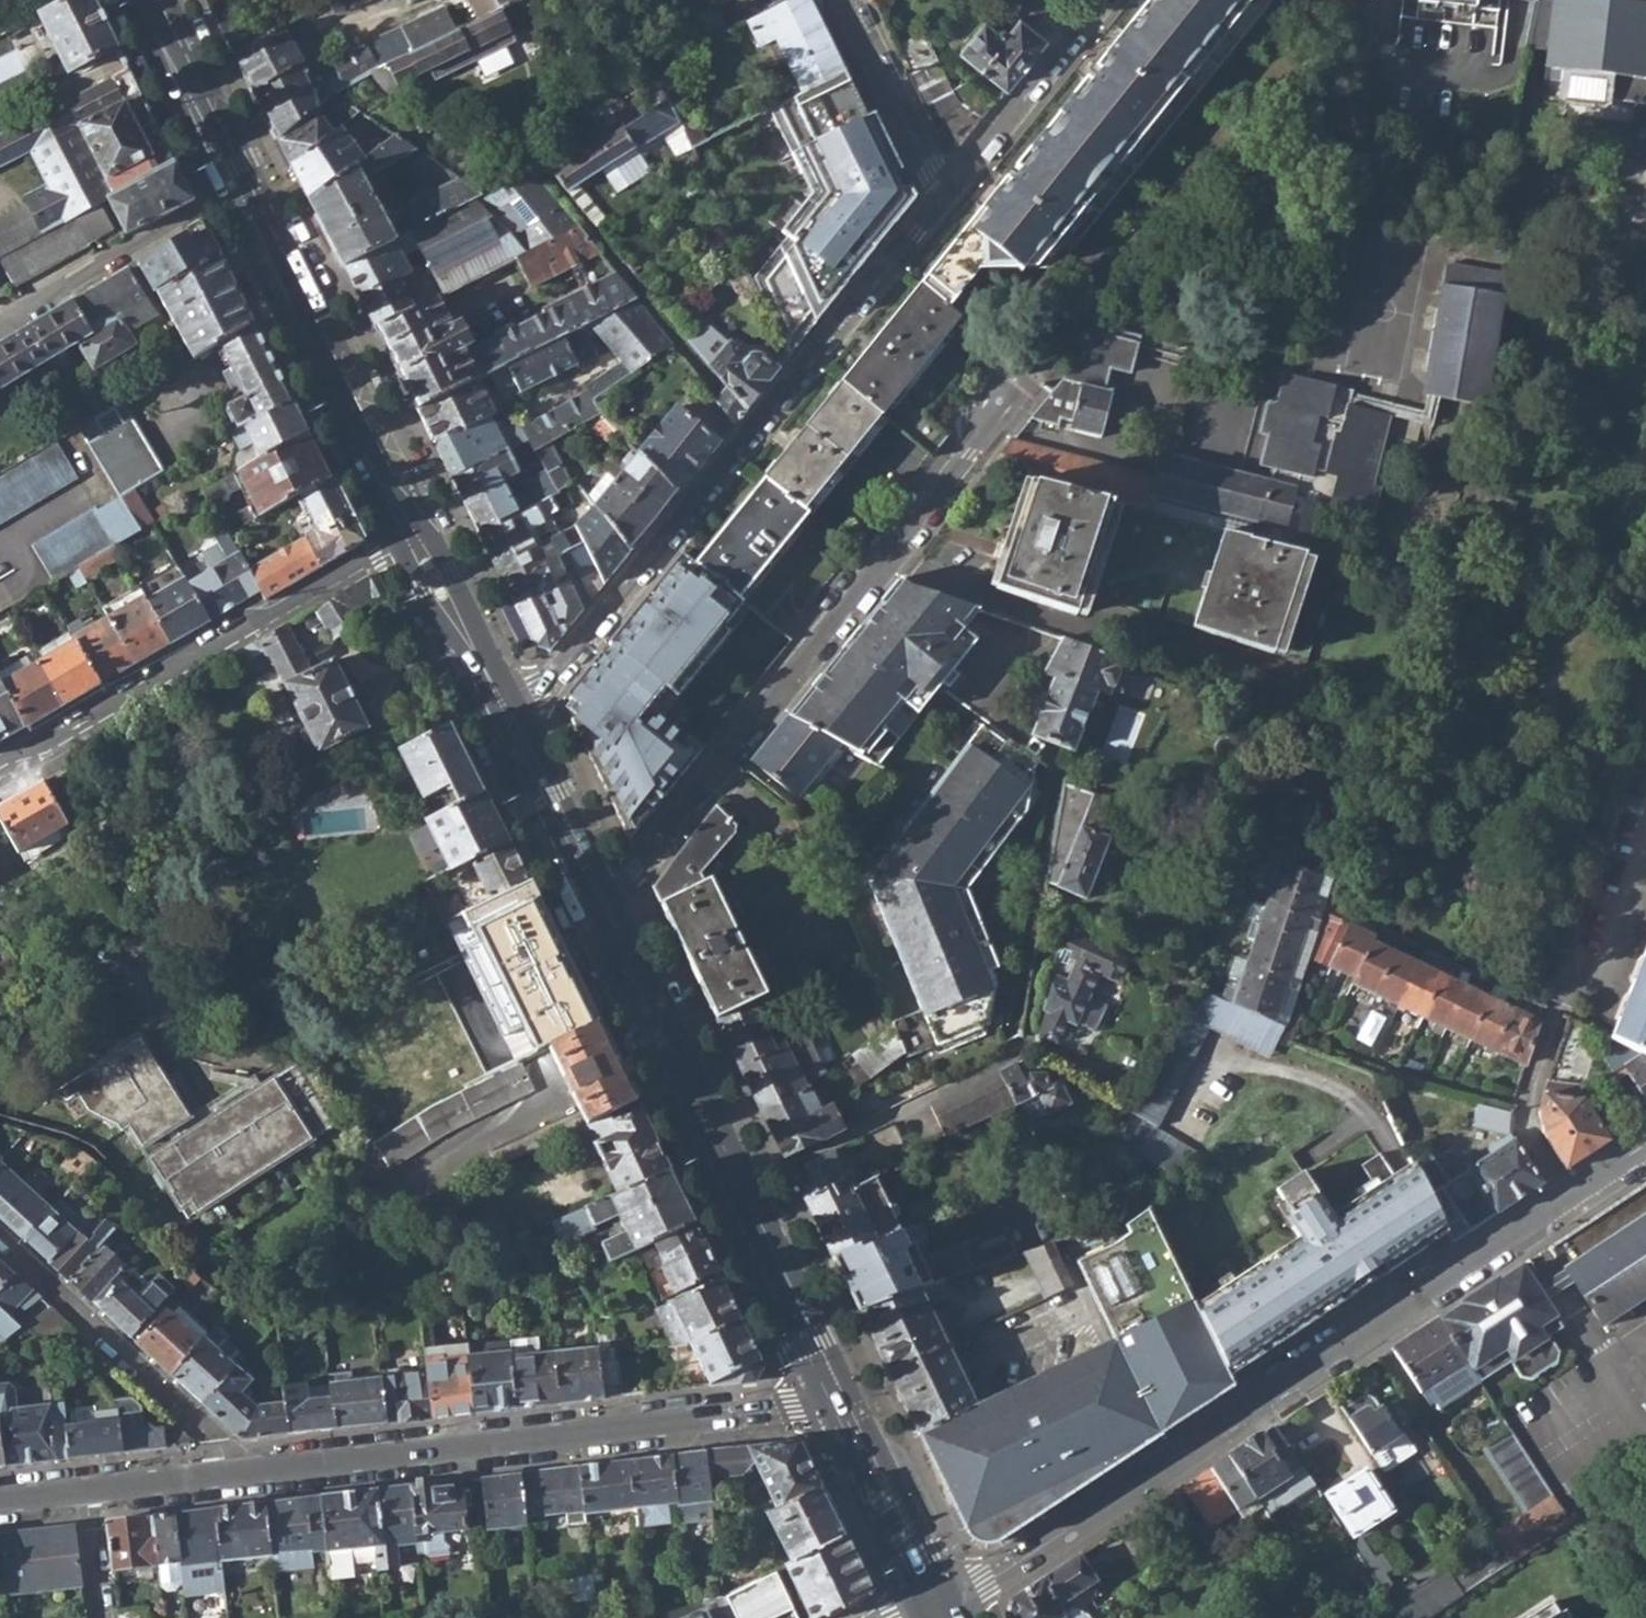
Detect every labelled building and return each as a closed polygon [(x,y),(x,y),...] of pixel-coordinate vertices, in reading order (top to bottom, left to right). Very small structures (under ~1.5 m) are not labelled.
[(68,72),(118,47),(94,0),(64,0),(38,13),(68,72)] [(238,0),(219,0),(210,6),(227,40),(251,27),(238,0)] [(336,14),(337,13),(360,6),(371,0),(327,0),(336,14)] [(481,18),(501,9),(519,0),(471,0),(481,18)] [(802,93),(843,73),(815,15),(808,0),(784,0),(763,11),(802,93)] [(1112,48),(1116,52),(1102,68),(1093,79),(1089,76),(1018,162),(1022,166),(1011,178),(998,195),(994,192),(920,281),(922,284),(949,306),(985,262),(992,268),(1039,267),(1269,0),(1150,0),(1112,48)] [(1005,28),(1005,27),(995,27),(982,18),(959,48),(1006,87),(1056,24),(1045,0),(1030,0),(1005,28)] [(1415,0),(1496,9),(1497,0),(1415,0)] [(1539,65),(1537,78),(1554,80),(1552,102),(1603,108),(1604,99),(1645,103),(1645,0),(1532,0),(1522,46),(1541,49),(1539,65)] [(371,72),(458,30),(443,5),(364,43),(365,46),(332,64),(334,67),(335,66),(349,85),(371,72)] [(458,30),(371,72),(377,84),(390,96),(398,93),(395,86),(512,30),(501,9),(481,18),(458,30)] [(235,56),(254,93),(302,65),(301,65),(324,52),(310,30),(289,42),(281,28),(235,56)] [(68,72),(78,94),(128,68),(118,47),(68,72)] [(1116,52),(1112,48),(1098,65),(1102,68),(1116,52)] [(936,126),(960,143),(989,106),(950,53),(909,71),(936,126)] [(277,138),(328,97),(334,93),(349,85),(335,66),(334,67),(310,81),(302,65),(254,93),(277,138)] [(43,232),(74,216),(98,203),(108,198),(174,162),(128,68),(78,94),(0,133),(0,165),(30,151),(46,182),(25,194),(29,203),(43,232)] [(788,357),(879,245),(917,198),(912,188),(904,192),(896,175),(903,171),(876,114),(868,118),(845,72),(843,73),(802,93),(767,110),(798,173),(806,169),(819,194),(800,218),(795,213),(781,231),(786,235),(752,278),(783,347),(788,357)] [(646,96),(652,110),(669,100),(662,86),(646,96)] [(336,108),(328,97),(277,138),(291,165),(333,134),(322,118),(336,108)] [(680,154),(691,148),(669,100),(652,110),(601,144),(613,163),(618,171),(636,160),(631,151),(637,147),(666,129),(680,154)] [(309,201),(366,158),(342,127),(333,134),(291,165),(309,201)] [(481,195),(457,179),(395,135),(366,158),(309,201),(343,268),(451,211),(481,195)] [(576,186),(613,163),(601,144),(553,174),(596,227),(604,222),(593,205),(576,186)] [(655,176),(637,147),(631,151),(636,160),(618,171),(632,191),(655,176)] [(174,162),(108,198),(125,231),(125,234),(193,200),(174,162)] [(809,195),(795,213),(800,218),(819,194),(806,169),(798,173),(809,195)] [(481,195),(498,186),(475,170),(457,179),(481,195)] [(498,206),(516,229),(509,234),(526,254),(577,228),(530,170),(498,186),(481,195),(492,211),(498,206)] [(1007,175),(994,192),(998,195),(1011,178),(1007,175)] [(481,195),(451,211),(459,227),(421,247),(432,268),(434,272),(472,253),(483,275),(516,259),(526,254),(509,234),(516,229),(498,206),(492,211),(481,195)] [(43,232),(29,203),(0,219),(0,255),(43,232)] [(74,216),(87,240),(110,229),(98,203),(74,216)] [(436,299),(483,275),(472,253),(434,272),(432,268),(419,266),(410,270),(402,256),(421,247),(459,227),(451,211),(343,268),(375,330),(436,299)] [(16,285),(87,242),(87,240),(74,216),(43,232),(0,255),(0,262),(16,285)] [(138,264),(155,293),(158,291),(220,254),(204,222),(199,220),(187,227),(186,231),(188,235),(138,264)] [(531,287),(597,253),(577,228),(526,254),(516,259),(531,287)] [(187,346),(193,358),(219,343),(254,323),(220,254),(158,291),(187,346)] [(1420,391),(1427,392),(1440,395),(1482,403),(1506,270),(1444,259),(1420,391)] [(71,299),(90,332),(145,298),(127,266),(71,299)] [(397,374),(416,411),(476,380),(479,378),(489,373),(556,339),(588,322),(634,299),(614,274),(542,312),(543,315),(473,352),(465,358),(462,350),(470,346),(469,341),(457,320),(454,316),(444,315),(436,299),(375,330),(397,374)] [(922,284),(841,383),(881,416),(928,456),(948,432),(928,415),(991,342),(964,319),(949,306),(922,284)] [(78,339),(95,368),(135,344),(128,331),(155,315),(145,298),(90,332),(78,339)] [(78,339),(90,332),(71,299),(0,341),(0,385),(78,339)] [(556,410),(569,432),(589,419),(600,412),(593,399),(672,344),(634,299),(588,322),(596,333),(621,362),(586,388),(588,390),(556,410)] [(488,388),(495,404),(575,365),(596,357),(588,339),(596,333),(588,322),(556,339),(489,373),(494,385),(488,388)] [(225,408),(235,428),(292,400),(260,336),(254,323),(219,343),(224,355),(231,368),(223,372),(230,386),(232,384),(235,388),(222,394),(228,405),(225,408)] [(1102,327),(1029,418),(1057,426),(1059,418),(1072,422),(1070,430),(1099,438),(1111,393),(1105,391),(1110,371),(1128,376),(1138,337),(1117,331),(1102,327)] [(1022,331),(1003,353),(1017,364),(1036,342),(1022,331)] [(728,389),(746,410),(788,357),(783,347),(769,363),(757,357),(747,357),(730,345),(711,368),(728,389)] [(392,382),(382,361),(375,364),(385,385),(389,383),(392,382)] [(1148,511),(1306,551),(1318,503),(1373,518),(1380,487),(1372,485),(1390,415),(1349,405),(1353,391),(1353,389),(1291,373),(1283,371),(1276,400),(1266,398),(1258,430),(1266,432),(1258,462),(1270,465),(1266,482),(1161,455),(1156,476),(1148,511)] [(86,379),(104,409),(113,403),(115,402),(107,389),(98,373),(86,379)] [(115,402),(135,391),(127,378),(107,389),(115,402)] [(416,411),(434,445),(490,416),(494,414),(476,380),(416,411)] [(841,383),(769,474),(807,505),(881,416),(841,383)] [(639,453),(678,493),(735,423),(718,401),(707,388),(684,415),(676,408),(639,453)] [(728,389),(718,401),(735,423),(746,410),(728,389)] [(1423,409),(1353,391),(1349,405),(1390,415),(1433,426),(1436,410),(1423,406),(1423,409)] [(1436,410),(1440,395),(1427,392),(1423,406),(1436,410)] [(231,452),(238,472),(308,433),(292,400),(235,428),(231,430),(239,446),(231,452)] [(133,487),(160,471),(128,416),(122,420),(113,403),(104,409),(94,415),(103,430),(87,440),(119,495),(133,487)] [(528,440),(535,451),(545,445),(569,432),(556,410),(532,424),(528,418),(519,423),(528,440)] [(600,412),(589,419),(608,438),(617,430),(600,412)] [(434,445),(451,479),(507,450),(520,444),(528,440),(519,423),(498,433),(490,416),(434,445)] [(240,513),(245,524),(300,493),(330,478),(308,433),(238,472),(204,492),(212,507),(227,500),(232,492),(245,485),(254,506),(240,513)] [(11,566),(27,594),(78,564),(113,544),(116,542),(96,508),(55,438),(0,471),(0,573),(11,566)] [(1011,476),(1020,440),(1013,438),(987,470),(1011,476)] [(528,440),(520,444),(531,466),(540,461),(535,451),(528,440)] [(1117,465),(1031,443),(1020,440),(1011,476),(1032,482),(1148,511),(1156,476),(1117,465)] [(555,490),(567,485),(545,445),(535,451),(540,461),(542,466),(546,472),(555,490)] [(518,473),(507,450),(451,479),(465,507),(506,486),(503,481),(518,473)] [(614,481),(595,505),(630,552),(678,493),(639,453),(614,481)] [(555,490),(546,472),(537,476),(542,489),(534,496),(532,492),(524,493),(512,499),(506,486),(465,507),(478,532),(541,502),(557,494),(555,490)] [(595,505),(614,481),(606,474),(587,496),(595,505)] [(807,505),(769,474),(697,565),(743,602),(745,603),(765,619),(836,528),(807,505)] [(293,544),(248,570),(258,590),(264,599),(361,541),(330,478),(300,493),(312,517),(318,529),(293,544)] [(541,502),(549,516),(576,503),(595,538),(619,567),(630,552),(595,505),(587,496),(575,481),(567,485),(555,490),(557,494),(541,502)] [(1306,551),(1148,511),(1032,482),(996,590),(1073,617),(1082,595),(1305,663),(1335,559),(1306,551)] [(153,521),(133,487),(119,495),(138,529),(151,522),(153,521)] [(96,508),(116,542),(138,529),(119,495),(96,508)] [(567,551),(541,502),(478,532),(505,586),(567,551)] [(286,530),(293,544),(318,529),(312,517),(286,530)] [(186,582),(208,620),(258,590),(248,570),(227,534),(223,527),(213,533),(225,560),(186,582)] [(581,545),(602,587),(619,567),(595,538),(581,545)] [(78,564),(85,575),(120,556),(113,544),(78,564)] [(581,545),(567,551),(590,603),(594,598),(602,587),(581,545)] [(590,603),(567,551),(505,586),(534,649),(549,654),(590,603)] [(743,602),(697,565),(682,553),(565,698),(581,711),(572,722),(630,841),(698,757),(684,746),(686,743),(671,731),(654,717),(672,695),(677,699),(729,634),(722,629),(743,602)] [(377,570),(316,606),(322,618),(333,636),(347,628),(341,616),(386,589),(377,570)] [(145,599),(169,642),(208,620),(186,582),(183,577),(145,599)] [(911,587),(900,578),(830,664),(788,717),(844,746),(862,756),(904,703),(925,678),(939,688),(957,665),(943,653),(962,630),(978,610),(911,587)] [(108,616),(135,662),(169,642),(145,599),(143,596),(108,616)] [(310,626),(322,618),(316,606),(303,614),(310,626)] [(73,636),(100,683),(135,662),(108,616),(95,623),(91,617),(81,623),(85,629),(73,636)] [(287,623),(261,638),(274,663),(283,679),(305,726),(299,732),(306,746),(316,746),(318,751),(368,726),(335,657),(312,668),(287,623)] [(29,646),(34,655),(71,633),(66,624),(29,646)] [(962,630),(943,653),(957,665),(977,642),(962,630)] [(73,636),(71,633),(34,655),(63,705),(100,683),(73,636)] [(241,680),(274,663),(261,638),(229,657),(241,680)] [(1073,751),(1096,690),(1107,694),(1109,688),(1122,693),(1132,667),(1062,640),(1018,718),(1036,724),(1032,735),(1073,751)] [(25,727),(63,705),(34,655),(0,675),(0,676),(25,727)] [(25,727),(0,676),(0,742),(25,727)] [(939,688),(925,678),(904,703),(918,715),(939,688)] [(689,710),(677,699),(672,695),(654,717),(671,731),(689,710)] [(581,711),(565,698),(572,722),(581,711)] [(982,720),(977,716),(974,715),(954,742),(962,748),(982,720)] [(752,761),(796,798),(800,792),(803,795),(814,781),(818,781),(842,754),(841,750),(844,746),(788,717),(752,761)] [(921,1011),(891,1022),(904,1051),(907,1060),(936,1046),(980,1025),(987,1021),(989,1009),(982,994),(994,989),(995,984),(990,972),(957,891),(1033,791),(1033,788),(1024,781),(1033,769),(1041,760),(1020,744),(1018,747),(1009,759),(1000,753),(1009,741),(982,720),(962,748),(889,846),(898,853),(882,875),(867,880),(921,1011)] [(407,763),(424,797),(429,794),(475,771),(451,723),(374,763),(380,776),(407,763)] [(1009,759),(1018,747),(1009,741),(1000,753),(1009,759)] [(1037,771),(1033,769),(1024,781),(1033,788),(1037,771)] [(475,771),(429,794),(438,811),(424,818),(449,868),(472,857),(508,840),(475,771)] [(24,861),(73,832),(42,780),(0,804),(0,819),(24,861)] [(1045,880),(1085,896),(1119,814),(1177,835),(1181,824),(1062,782),(1045,880)] [(1033,791),(957,891),(990,972),(998,969),(967,893),(1029,810),(1033,791)] [(653,888),(740,1065),(770,1051),(775,1047),(753,1002),(765,997),(707,876),(703,879),(698,868),(705,867),(734,834),(735,824),(716,805),(653,888)] [(472,857),(491,898),(528,880),(508,840),(472,857)] [(1268,1017),(1273,1020),(1322,873),(1265,853),(1258,875),(1271,879),(1261,907),(1257,906),(1253,917),(1258,919),(1237,978),(1227,974),(1220,996),(1268,1017)] [(443,921),(461,912),(448,886),(440,889),(434,876),(425,880),(443,921)] [(596,1021),(528,880),(491,898),(482,903),(548,1044),(596,1021)] [(1311,954),(1331,963),(1349,925),(1330,915),(1311,954)] [(1061,924),(1038,1031),(1056,1040),(1067,1020),(1075,1023),(1076,1021),(1092,1028),(1106,998),(1090,991),(1100,971),(1118,979),(1130,955),(1061,924)] [(1351,981),(1374,991),(1393,951),(1381,946),(1389,929),(1378,924),(1372,935),(1354,974),(1351,981)] [(1331,963),(1354,974),(1372,935),(1349,925),(1331,963)] [(1374,991),(1398,1002),(1416,962),(1404,956),(1411,941),(1400,935),(1393,951),(1374,991)] [(1645,1052),(1645,944),(1610,1035),(1645,1051),(1645,1052)] [(1398,1002),(1421,1013),(1440,974),(1426,967),(1434,952),(1424,947),(1416,962),(1398,1002)] [(1421,1013),(1446,1025),(1465,985),(1450,979),(1457,963),(1448,958),(1440,974),(1421,1013)] [(842,981),(848,987),(858,976),(852,970),(842,981)] [(1191,983),(1177,1012),(1206,1025),(1253,1046),(1268,1017),(1220,996),(1191,983)] [(1446,1025),(1469,1036),(1488,997),(1465,985),(1446,1025)] [(982,994),(989,1009),(994,989),(982,994)] [(1517,992),(1510,1007),(1492,1046),(1525,1061),(1543,1004),(1517,992)] [(1469,1036),(1492,1046),(1510,1007),(1488,997),(1469,1036)] [(1149,1123),(1154,1126),(1206,1025),(1177,1012),(1127,1110),(1127,1111),(1149,1123)] [(862,1031),(867,1041),(891,1022),(888,1014),(862,1031)] [(1273,1020),(1268,1017),(1253,1046),(1267,1053),(1281,1023),(1273,1020)] [(1544,1093),(1577,1096),(1578,1093),(1600,1031),(1569,1017),(1544,1093)] [(596,1021),(548,1044),(585,1124),(607,1113),(610,1112),(635,1101),(596,1021)] [(867,1041),(851,1053),(869,1078),(904,1051),(891,1022),(867,1041)] [(980,1025),(936,1046),(940,1054),(984,1034),(980,1025)] [(77,1092),(88,1109),(96,1104),(103,1116),(110,1111),(121,1128),(128,1124),(141,1145),(165,1130),(190,1114),(166,1077),(139,1035),(125,1044),(108,1055),(52,1091),(67,1098),(77,1092)] [(120,1037),(104,1048),(108,1055),(125,1044),(120,1037)] [(762,1110),(806,1086),(783,1041),(775,1047),(770,1051),(740,1065),(762,1110)] [(1645,1051),(1622,1064),(1645,1103),(1645,1052),(1645,1051)] [(841,1061),(859,1085),(869,1078),(851,1053),(850,1053),(841,1061)] [(263,1167),(283,1155),(281,1150),(298,1140),(300,1144),(320,1131),(317,1127),(341,1113),(335,1104),(306,1056),(262,1083),(246,1093),(226,1106),(209,1117),(187,1130),(172,1140),(148,1156),(187,1215),(209,1201),(207,1198),(224,1186),(227,1190),(246,1178),(244,1174),(261,1163),(263,1167)] [(533,1087),(520,1059),(482,1077),(481,1077),(435,1099),(330,1166),(347,1193),(452,1126),(533,1087)] [(1015,1060),(999,1068),(1016,1100),(1017,1102),(1019,1100),(1029,1119),(1068,1101),(1057,1080),(1050,1083),(1043,1069),(1028,1070),(1015,1060)] [(999,1068),(929,1102),(944,1133),(1016,1100),(999,1068)] [(166,1077),(190,1114),(165,1130),(172,1140),(187,1130),(184,1124),(205,1112),(209,1117),(226,1106),(221,1100),(243,1088),(246,1093),(262,1083),(255,1073),(251,1075),(237,1084),(200,1107),(177,1070),(166,1077)] [(237,1084),(251,1075),(233,1071),(231,1081),(237,1084)] [(785,1155),(842,1128),(829,1104),(822,1108),(809,1084),(806,1086),(762,1110),(785,1155)] [(1542,1131),(1565,1168),(1608,1140),(1580,1096),(1577,1096),(1544,1093),(1537,1111),(1542,1131)] [(1582,1095),(1578,1093),(1577,1096),(1580,1096),(1608,1140),(1624,1130),(1606,1102),(1592,1110),(1582,1095)] [(1497,1148),(1454,1177),(1483,1222),(1542,1183),(1508,1130),(1509,1111),(1477,1103),(1472,1125),(1496,1131),(1499,1140),(1493,1143),(1497,1148)] [(668,1169),(638,1108),(611,1120),(607,1113),(585,1124),(573,1130),(584,1154),(598,1147),(619,1191),(668,1169)] [(1111,1140),(1175,1175),(1198,1156),(1200,1151),(1198,1149),(1154,1126),(1149,1123),(1127,1111),(1127,1110),(1111,1140)] [(341,1113),(317,1127),(320,1131),(343,1117),(341,1113)] [(283,1155),(300,1144),(298,1140),(281,1150),(283,1155)] [(78,1177),(96,1158),(75,1145),(60,1165),(78,1177)] [(832,1149),(791,1170),(805,1198),(832,1184),(837,1194),(851,1187),(832,1149)] [(1195,1304),(1226,1374),(1298,1327),(1449,1230),(1415,1162),(1394,1174),(1381,1153),(1362,1165),(1376,1186),(1332,1214),(1304,1171),(1276,1190),(1298,1224),(1291,1228),(1297,1238),(1195,1304)] [(1426,1156),(1415,1162),(1449,1230),(1454,1241),(1483,1222),(1454,1177),(1448,1168),(1438,1174),(1426,1156)] [(23,1236),(50,1207),(22,1181),(0,1159),(0,1214),(23,1236)] [(261,1163),(244,1174),(246,1178),(263,1167),(261,1163)] [(654,1236),(692,1218),(668,1169),(619,1191),(595,1202),(553,1220),(563,1242),(596,1228),(594,1224),(616,1214),(624,1231),(601,1243),(608,1259),(654,1236)] [(832,1184),(805,1198),(818,1225),(832,1252),(862,1241),(863,1243),(900,1227),(875,1175),(851,1187),(837,1194),(832,1184)] [(209,1201),(227,1190),(224,1186),(207,1198),(209,1201)] [(84,1220),(59,1197),(50,1207),(65,1220),(75,1229),(84,1220)] [(1127,1219),(1130,1218),(1125,1212),(1116,1201),(1096,1216),(1102,1224),(1107,1231),(1127,1219)] [(1079,1204),(1074,1207),(1085,1229),(1090,1226),(1079,1204)] [(1117,1343),(1195,1304),(1147,1205),(1130,1218),(1127,1219),(1132,1228),(1120,1239),(1078,1259),(1117,1343)] [(47,1258),(75,1229),(65,1220),(50,1207),(23,1236),(47,1258)] [(1645,1297),(1645,1213),(1563,1267),(1601,1326),(1645,1297)] [(654,1236),(665,1263),(704,1243),(701,1236),(692,1218),(654,1236)] [(104,1219),(94,1229),(85,1240),(75,1229),(47,1258),(69,1278),(102,1242),(114,1228),(104,1219)] [(84,1220),(75,1229),(85,1240),(94,1229),(84,1220)] [(1090,1226),(1085,1229),(1082,1230),(1086,1238),(1095,1235),(1090,1226)] [(862,1241),(832,1252),(859,1308),(942,1279),(956,1274),(945,1252),(918,1264),(900,1227),(863,1243),(862,1241)] [(967,1258),(1017,1250),(1014,1232),(964,1240),(967,1258)] [(1025,1250),(1046,1295),(1069,1284),(1050,1241),(1025,1250)] [(123,1262),(102,1242),(69,1278),(90,1298),(123,1262)] [(672,1285),(714,1264),(712,1259),(704,1243),(665,1263),(662,1263),(672,1285)] [(14,1271),(0,1259),(0,1286),(14,1271)] [(1521,1262),(1436,1318),(1457,1352),(1478,1384),(1509,1362),(1519,1378),(1532,1380),(1554,1365),(1558,1352),(1548,1337),(1561,1328),(1521,1262)] [(722,1281),(716,1268),(668,1293),(678,1316),(663,1322),(672,1341),(676,1341),(690,1340),(740,1316),(722,1281)] [(10,1319),(6,1314),(31,1288),(14,1271),(0,1286),(0,1326),(10,1319)] [(97,1304),(129,1334),(151,1310),(173,1286),(157,1271),(135,1295),(120,1281),(97,1304)] [(942,1279),(859,1308),(864,1318),(888,1369),(946,1341),(927,1304),(948,1293),(942,1279)] [(51,1306),(31,1288),(6,1314),(10,1319),(19,1330),(23,1327),(51,1306)] [(1226,1374),(1195,1304),(1117,1343),(980,1411),(922,1440),(974,1545),(978,1548),(982,1550),(988,1551),(994,1549),(997,1547),(1233,1390),(1226,1374)] [(41,1342),(65,1319),(51,1306),(23,1327),(41,1342)] [(170,1372),(200,1339),(165,1308),(135,1340),(170,1372)] [(740,1316),(690,1340),(710,1384),(754,1379),(763,1364),(740,1316)] [(1435,1404),(1439,1410),(1478,1384),(1457,1352),(1436,1318),(1390,1348),(1430,1408),(1435,1404)] [(19,1330),(10,1319),(0,1326),(0,1344),(19,1330)] [(55,1355),(57,1356),(60,1351),(80,1333),(65,1319),(41,1342),(55,1355)] [(170,1372),(202,1402),(236,1365),(245,1355),(213,1325),(200,1339),(170,1372)] [(426,1371),(431,1416),(457,1413),(454,1381),(471,1378),(468,1354),(466,1342),(432,1346),(430,1330),(422,1331),(426,1371)] [(596,1345),(602,1396),(603,1396),(620,1395),(614,1332),(595,1333),(596,1345)] [(60,1351),(75,1364),(93,1345),(80,1333),(60,1351)] [(509,1355),(515,1406),(560,1401),(554,1350),(541,1352),(538,1335),(508,1339),(509,1350),(509,1355)] [(922,1440),(980,1411),(946,1341),(888,1369),(922,1440)] [(554,1350),(560,1401),(602,1396),(596,1345),(554,1350)] [(509,1350),(468,1354),(471,1378),(454,1381),(457,1413),(515,1406),(509,1355),(509,1350)] [(202,1402),(240,1437),(288,1432),(285,1401),(260,1403),(257,1406),(247,1396),(251,1392),(244,1386),(252,1378),(236,1365),(202,1402)] [(329,1373),(330,1381),(352,1379),(351,1370),(329,1373)] [(431,1416),(426,1371),(381,1375),(386,1421),(431,1416)] [(381,1375),(352,1379),(330,1381),(332,1395),(335,1426),(386,1421),(381,1375)] [(335,1426),(332,1395),(307,1398),(306,1382),(283,1383),(285,1401),(288,1432),(335,1426)] [(4,1464),(67,1456),(64,1424),(61,1402),(17,1407),(15,1389),(6,1383),(0,1383),(0,1434),(4,1464)] [(1361,1396),(1341,1409),(1385,1474),(1414,1455),(1400,1433),(1396,1436),(1393,1430),(1398,1425),(1392,1416),(1385,1420),(1369,1397),(1361,1396)] [(119,1417),(122,1449),(165,1444),(163,1425),(144,1427),(142,1411),(119,1413),(119,1417)] [(119,1417),(64,1424),(67,1456),(122,1449),(119,1417)] [(1255,1498),(1257,1497),(1281,1480),(1286,1477),(1274,1460),(1287,1451),(1271,1426),(1227,1455),(1255,1498)] [(1495,1538),(1510,1562),(1570,1525),(1509,1432),(1486,1447),(1527,1512),(1492,1535),(1495,1538)] [(809,1462),(798,1440),(745,1445),(751,1460),(774,1507),(821,1485),(809,1462)] [(703,1451),(707,1476),(741,1470),(751,1460),(745,1445),(703,1451)] [(676,1499),(677,1503),(709,1499),(707,1476),(703,1451),(671,1455),(676,1499)] [(1298,1468),(1287,1451),(1274,1460),(1286,1477),(1298,1468)] [(635,1523),(669,1520),(667,1500),(676,1499),(671,1455),(628,1460),(633,1504),(635,1523)] [(1222,1493),(1235,1512),(1255,1498),(1227,1455),(1206,1469),(1222,1493)] [(580,1465),(584,1510),(633,1504),(628,1460),(580,1465)] [(519,1472),(523,1514),(564,1510),(566,1523),(585,1520),(584,1510),(580,1465),(519,1472)] [(1195,1511),(1222,1493),(1206,1469),(1180,1487),(1185,1496),(1195,1511)] [(481,1476),(487,1527),(524,1524),(523,1514),(519,1472),(481,1476)] [(1363,1472),(1326,1496),(1353,1535),(1389,1511),(1363,1472)] [(1292,1495),(1281,1480),(1257,1497),(1272,1508),(1292,1495)] [(409,1484),(414,1540),(415,1545),(421,1544),(422,1552),(426,1555),(448,1553),(452,1549),(451,1546),(457,1545),(460,1551),(473,1549),(472,1537),(481,1536),(477,1508),(462,1510),(461,1498),(449,1499),(449,1488),(436,1489),(435,1482),(409,1484)] [(373,1545),(377,1571),(395,1567),(391,1542),(414,1540),(409,1484),(374,1489),(379,1544),(373,1545)] [(826,1496),(821,1485),(774,1507),(765,1512),(790,1564),(845,1537),(826,1496)] [(1171,1505),(1185,1496),(1180,1487),(1165,1496),(1171,1505)] [(327,1550),(373,1545),(379,1544),(374,1489),(321,1496),(327,1549),(327,1550)] [(327,1549),(321,1496),(304,1497),(264,1502),(270,1555),(272,1571),(313,1566),(312,1551),(327,1549)] [(667,1500),(669,1520),(679,1519),(677,1503),(676,1499),(667,1500)] [(214,1508),(220,1562),(270,1555),(264,1502),(214,1508)] [(1246,1512),(1273,1552),(1285,1543),(1259,1503),(1246,1512)] [(198,1596),(198,1593),(195,1563),(206,1562),(209,1591),(209,1594),(223,1591),(220,1562),(214,1508),(173,1512),(182,1582),(184,1597),(198,1596)] [(177,1590),(182,1582),(173,1512),(143,1516),(146,1539),(154,1538),(157,1564),(160,1586),(168,1590),(177,1590)] [(113,1569),(157,1564),(154,1538),(146,1539),(143,1516),(107,1520),(113,1569)] [(2,1533),(9,1594),(26,1593),(81,1584),(75,1524),(2,1533)] [(1461,1560),(1445,1571),(1461,1595),(1510,1562),(1495,1538),(1480,1549),(1470,1534),(1452,1547),(1461,1560)] [(845,1537),(790,1564),(785,1567),(789,1575),(810,1617),(822,1617),(873,1593),(859,1565),(845,1537)] [(1079,1553),(1009,1597),(1006,1614),(1008,1617),(1101,1617),(1081,1587),(1095,1578),(1079,1553)] [(198,1593),(209,1591),(206,1562),(195,1563),(198,1593)] [(778,1581),(789,1575),(785,1567),(773,1573),(778,1581)] [(1388,1607),(1395,1617),(1425,1617),(1461,1595),(1445,1571),(1417,1589),(1388,1607)] [(773,1573),(724,1596),(720,1598),(731,1617),(796,1617),(778,1581),(773,1573)] [(28,1606),(26,1593),(9,1594),(12,1612),(16,1613),(16,1608),(28,1606)] [(709,1617),(731,1617),(720,1598),(701,1601),(704,1606),(709,1617)] [(1557,1612),(1549,1600),(1522,1617),(1561,1617),(1557,1612)] [(704,1606),(680,1617),(709,1617),(704,1606)] [(1448,1616),(1443,1607),(1426,1617),(1445,1617),(1448,1616)] [(1557,1612),(1561,1617),(1571,1617),(1564,1608),(1557,1612)] [(1593,1617),(1602,1617),(1607,1614),(1604,1609),(1593,1617)]
